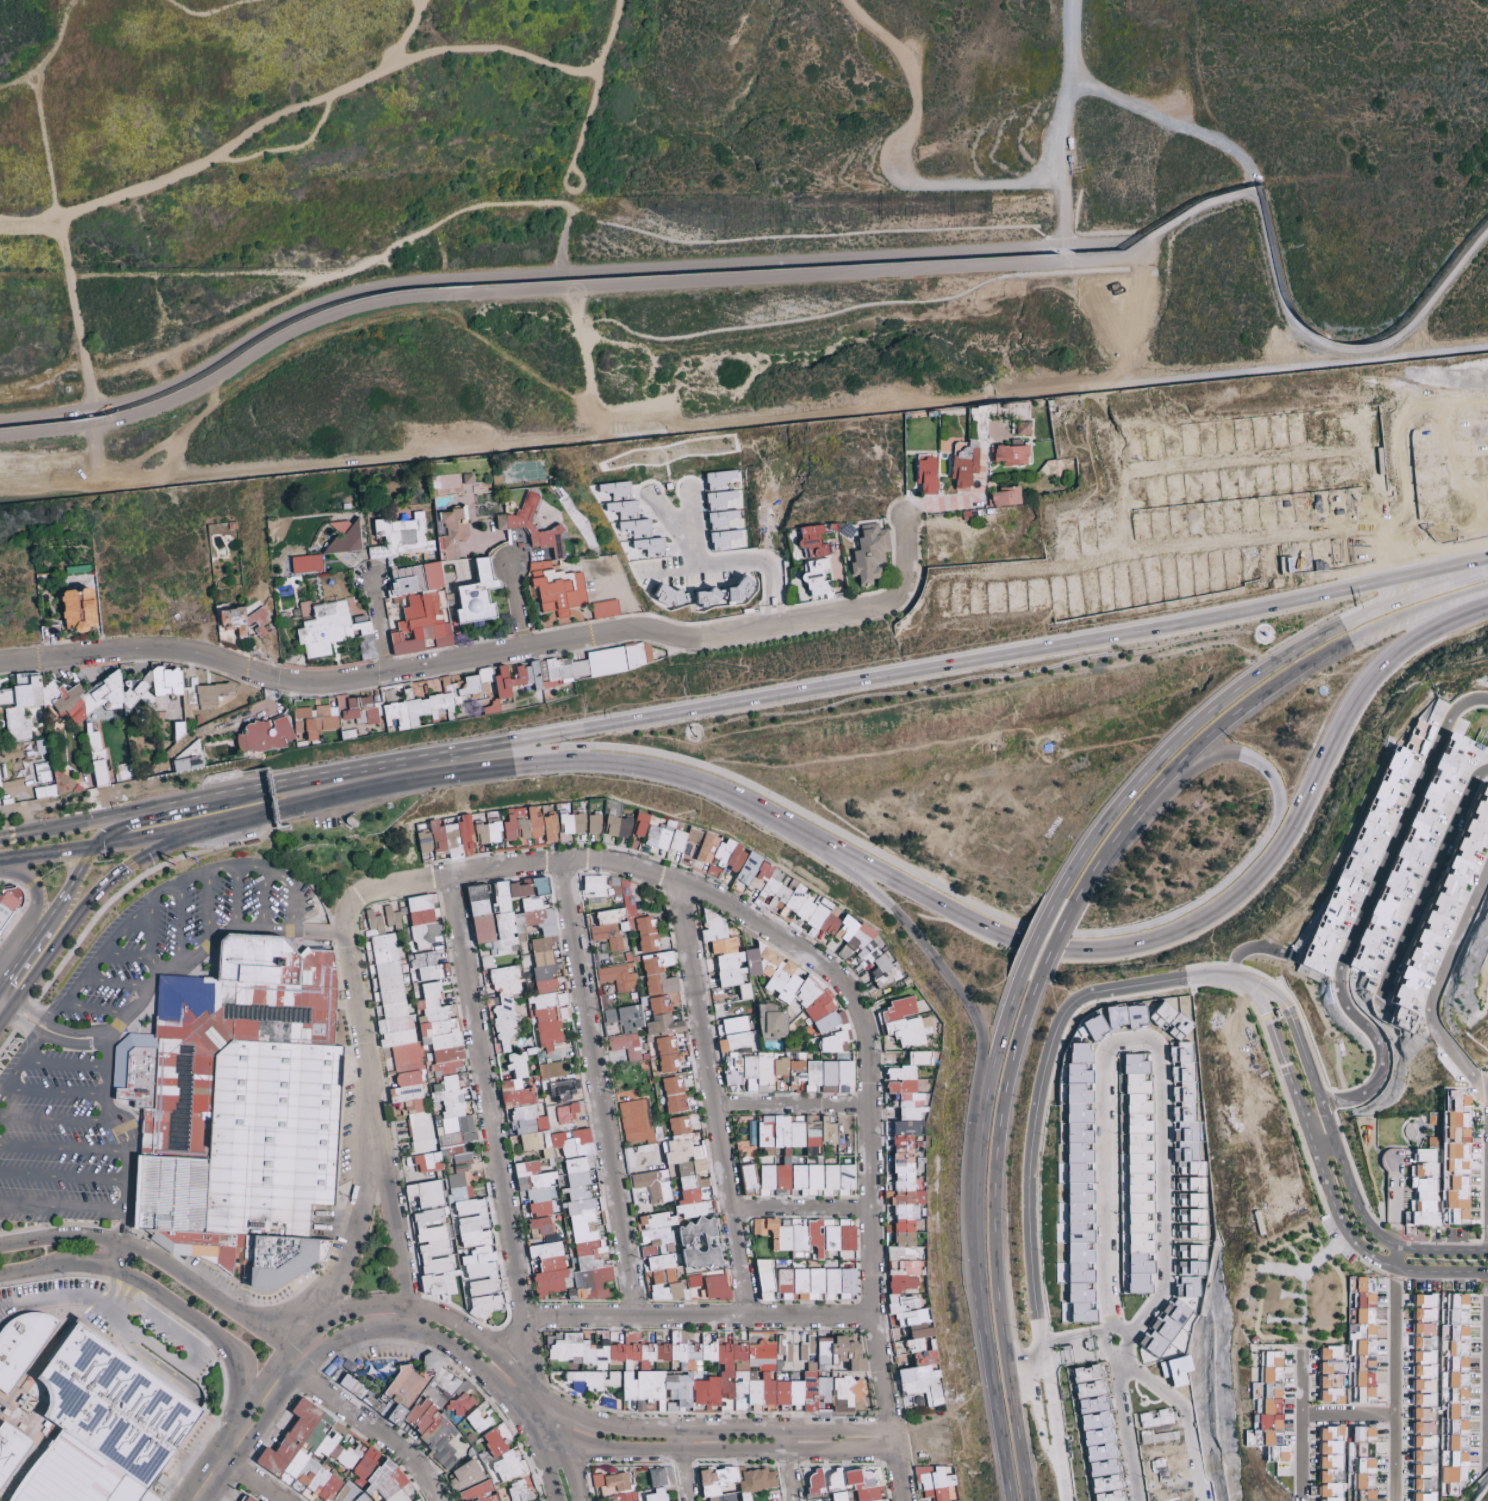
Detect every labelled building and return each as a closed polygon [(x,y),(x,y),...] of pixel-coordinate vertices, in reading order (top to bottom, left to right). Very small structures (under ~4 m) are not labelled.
[(988,405),(999,404),(999,417),(988,417),(988,405)] [(910,412),(939,409),(939,416),(911,420),(910,412)] [(1031,423),(1031,435),(1017,435),(1018,422),(1031,423)] [(968,447),(967,447),(966,447),(965,448),(963,449),(963,450),(962,451),(961,451),(960,452),(959,453),(958,454),(958,455),(958,456),(954,456),(955,446),(957,444),(959,443),(969,443),(968,447)] [(1025,443),(1025,446),(1029,445),(1029,456),(1028,457),(1028,458),(1027,458),(1027,464),(1004,467),(1004,461),(995,462),(994,453),(996,453),(995,449),(997,449),(997,446),(1011,445),(1023,444),(1025,443)] [(1031,443),(1033,463),(1027,464),(1027,458),(1028,458),(1028,457),(1029,456),(1029,445),(1025,446),(1025,443),(1031,443)] [(981,448),(980,472),(973,473),(972,486),(970,486),(965,486),(965,488),(956,488),(957,479),(951,479),(952,471),(953,471),(954,456),(958,456),(958,459),(967,459),(972,459),(973,447),(981,448)] [(973,447),(972,459),(967,459),(958,459),(958,456),(958,455),(958,454),(959,453),(960,452),(961,451),(962,451),(963,450),(963,449),(965,448),(966,447),(967,447),(968,447),(969,447),(973,447)] [(930,457),(937,457),(937,478),(938,478),(938,483),(939,483),(939,489),(936,489),(935,489),(935,491),(931,491),(931,492),(922,492),(922,484),(918,484),(918,460),(924,461),(925,459),(926,459),(926,457),(930,457)] [(949,458),(949,475),(941,475),(941,459),(941,458),(949,458)] [(548,481),(507,486),(504,464),(546,459),(548,481)] [(1046,463),(1050,467),(1051,475),(1046,475),(1046,474),(1041,470),(1046,463)] [(503,476),(494,477),(494,470),(503,469),(503,476)] [(739,470),(705,474),(707,493),(741,489),(739,470)] [(475,485),(465,486),(464,475),(474,475),(475,485)] [(503,476),(504,489),(504,492),(495,493),(494,477),(503,476)] [(994,509),(986,509),(985,506),(990,506),(988,493),(1000,490),(1000,488),(1021,486),(1022,505),(994,507),(994,509)] [(936,489),(937,495),(922,497),(922,492),(931,492),(931,491),(935,491),(935,489),(936,489)] [(516,517),(519,511),(521,512),(529,491),(539,495),(540,499),(531,523),(516,517)] [(507,515),(504,516),(497,517),(479,518),(477,497),(505,494),(507,515)] [(605,512),(618,511),(619,521),(637,520),(636,502),(605,503),(605,512)] [(463,509),(464,509),(464,521),(464,522),(462,522),(459,522),(454,522),(454,513),(453,513),(452,510),(463,509)] [(453,513),(454,513),(454,522),(455,524),(447,524),(443,525),(442,514),(453,513)] [(442,514),(443,525),(447,524),(445,525),(445,529),(447,529),(448,536),(443,537),(443,538),(439,538),(437,515),(442,514)] [(497,517),(504,516),(507,515),(507,517),(508,530),(499,532),(497,517)] [(516,517),(531,523),(539,533),(541,547),(533,548),(531,534),(526,528),(524,530),(523,528),(511,530),(508,530),(507,517),(513,516),(516,517)] [(360,528),(361,544),(362,546),(362,551),(322,555),(336,538),(342,537),(343,536),(344,535),(345,534),(347,534),(353,526),(359,519),(360,528)] [(394,534),(401,533),(402,541),(391,542),(390,536),(386,537),(377,538),(375,521),(392,519),(394,534)] [(618,531),(631,531),(632,537),(650,536),(649,521),(618,522),(618,531)] [(353,526),(347,534),(345,534),(344,535),(343,536),(340,533),(329,524),(348,522),(353,526)] [(454,522),(459,522),(460,535),(461,541),(458,541),(456,542),(453,542),(454,545),(455,551),(446,552),(445,552),(445,551),(443,538),(443,537),(448,536),(447,529),(445,529),(445,525),(447,524),(455,524),(454,522)] [(459,522),(462,522),(462,525),(465,525),(465,524),(468,524),(469,533),(465,534),(460,535),(459,522)] [(830,523),(839,522),(840,529),(832,531),(830,523)] [(230,524),(238,523),(239,530),(230,531),(230,524)] [(846,523),(857,531),(851,538),(840,530),(846,523)] [(885,530),(889,552),(885,553),(886,563),(880,564),(881,567),(876,568),(875,564),(880,563),(879,554),(882,553),(881,548),(884,548),(882,535),(876,536),(875,529),(862,531),(861,526),(879,523),(880,530),(885,530)] [(824,524),(825,533),(817,535),(817,537),(819,537),(821,538),(822,545),(829,543),(830,554),(823,556),(823,554),(823,552),(822,551),(821,549),(819,549),(817,549),(816,549),(815,550),(814,551),(814,552),(814,554),(814,555),(816,557),(809,558),(807,548),(803,549),(802,548),(799,545),(799,541),(803,539),(801,527),(824,524)] [(556,528),(560,525),(565,531),(560,535),(556,528)] [(368,527),(369,543),(361,544),(360,528),(368,527)] [(539,533),(551,532),(556,528),(560,535),(564,560),(560,561),(556,561),(554,548),(541,550),(541,547),(539,533)] [(862,531),(875,529),(876,536),(882,535),(884,548),(881,548),(882,553),(879,554),(880,563),(875,564),(876,568),(881,567),(882,577),(873,579),(874,585),(861,587),(859,576),(852,578),(850,562),(852,562),(851,550),(859,548),(858,539),(863,538),(862,531)] [(401,533),(401,531),(416,530),(417,545),(402,546),(402,541),(401,533)] [(746,540),(745,531),(710,533),(710,551),(730,550),(729,540),(746,540)] [(465,534),(470,537),(465,544),(461,541),(460,535),(465,534)] [(391,542),(393,560),(394,562),(389,563),(388,558),(371,561),(370,550),(370,549),(387,547),(386,537),(390,536),(391,542)] [(228,558),(220,559),(219,551),(215,545),(214,538),(221,537),(227,549),(228,558)] [(631,541),(632,550),(645,549),(646,558),(664,556),(662,538),(631,541)] [(574,540),(576,556),(568,556),(566,541),(574,540)] [(456,542),(458,541),(460,561),(447,562),(446,554),(446,552),(455,551),(454,545),(457,545),(456,542)] [(823,556),(816,557),(814,555),(814,554),(814,552),(814,551),(815,550),(816,549),(817,549),(819,549),(821,549),(822,551),(823,552),(823,554),(823,556)] [(290,557),(291,573),(321,572),(321,555),(290,557)] [(493,558),(494,582),(498,581),(501,583),(502,588),(488,591),(490,605),(495,604),(497,618),(483,620),(473,622),(459,624),(457,611),(462,610),(460,599),(460,596),(459,594),(458,588),(480,584),(480,581),(477,563),(476,559),(493,558)] [(821,560),(828,558),(830,569),(824,571),(826,579),(823,580),(823,581),(829,580),(831,589),(826,590),(826,594),(812,596),(811,590),(808,590),(807,583),(804,582),(802,580),(802,577),(803,574),(809,573),(807,562),(814,561),(814,566),(814,567),(815,568),(816,568),(817,569),(818,569),(819,568),(821,567),(822,564),(822,562),(821,560)] [(821,560),(822,562),(822,564),(821,567),(819,568),(818,569),(817,569),(816,568),(815,568),(814,567),(814,566),(814,561),(821,560)] [(532,564),(552,562),(553,568),(530,572),(532,564)] [(445,588),(440,589),(436,590),(428,591),(424,565),(441,563),(445,588)] [(448,593),(443,565),(453,564),(455,565),(458,580),(455,585),(455,589),(452,589),(452,592),(448,593)] [(426,586),(398,591),(394,571),(423,566),(426,586)] [(575,575),(578,591),(574,592),(572,581),(564,583),(564,580),(555,582),(555,584),(548,585),(547,578),(545,578),(544,572),(555,570),(555,574),(565,572),(566,575),(575,574),(575,575)] [(544,572),(545,578),(534,580),(533,573),(543,571),(544,572)] [(574,592),(578,591),(575,575),(584,573),(589,606),(583,608),(583,607),(569,609),(571,618),(559,620),(557,611),(559,611),(568,609),(566,594),(574,592)] [(534,580),(545,578),(547,578),(548,585),(555,584),(555,582),(564,580),(564,583),(572,581),(574,592),(566,594),(568,609),(559,611),(557,602),(542,605),(541,599),(539,587),(534,588),(533,581),(534,580)] [(736,588),(727,589),(727,602),(751,601),(750,578),(735,579),(736,588)] [(297,609),(283,612),(279,590),(293,587),(297,609)] [(96,600),(83,601),(82,593),(84,589),(92,589),(95,590),(96,600)] [(79,622),(79,624),(76,629),(67,630),(66,621),(64,619),(64,614),(65,612),(64,603),(62,603),(62,598),(67,591),(75,591),(77,593),(77,594),(79,622)] [(718,591),(695,591),(696,607),(708,607),(708,604),(719,604),(718,591)] [(446,592),(446,596),(447,602),(448,606),(449,608),(440,610),(438,603),(440,603),(438,593),(441,593),(446,592)] [(82,593),(83,601),(82,601),(83,611),(84,611),(85,622),(79,622),(77,594),(82,593)] [(438,603),(433,604),(435,617),(436,621),(437,626),(433,626),(422,628),(413,630),(413,631),(411,631),(409,621),(427,618),(423,596),(437,594),(438,593),(440,603),(438,603)] [(446,596),(459,594),(460,596),(454,597),(455,599),(455,601),(447,602),(446,596)] [(423,595),(423,596),(427,618),(409,621),(406,622),(404,609),(410,608),(409,598),(410,598),(415,597),(423,595)] [(339,602),(313,606),(315,616),(314,616),(314,618),(316,618),(316,620),(304,622),(303,618),(301,610),(300,604),(338,597),(339,602)] [(96,600),(97,610),(84,611),(83,611),(82,601),(83,601),(96,600)] [(356,625),(369,623),(371,622),(373,635),(364,637),(362,637),(361,631),(353,632),(355,639),(347,640),(346,641),(341,642),(337,643),(330,644),(333,657),(308,661),(305,645),(300,646),(297,630),(304,629),(303,622),(304,622),(316,620),(316,618),(314,618),(314,616),(315,616),(313,606),(339,602),(348,600),(352,625),(356,625)] [(484,608),(482,603),(477,600),(472,601),(470,603),(468,608),(470,613),(472,614),(477,615),(482,613),(484,608)] [(592,618),(618,616),(617,601),(591,604),(592,618)] [(217,607),(221,606),(221,605),(229,604),(230,611),(221,612),(221,617),(218,617),(217,607)] [(248,624),(247,618),(264,607),(270,616),(266,618),(266,623),(263,625),(260,627),(257,624),(252,629),(248,624)] [(246,608),(247,618),(248,624),(249,640),(239,640),(238,629),(236,629),(236,631),(227,632),(226,628),(229,628),(228,624),(224,625),(224,629),(222,627),(221,617),(221,612),(230,611),(237,610),(237,609),(246,608)] [(84,611),(97,610),(97,617),(98,627),(90,628),(90,627),(86,622),(85,622),(84,611)] [(301,610),(303,618),(295,619),(295,610),(301,610)] [(277,614),(281,613),(281,614),(282,614),(282,618),(286,617),(286,614),(288,613),(289,619),(295,619),(303,618),(304,622),(303,622),(304,629),(297,630),(288,631),(288,629),(279,630),(278,628),(278,620),(277,614)] [(79,622),(85,622),(86,622),(90,627),(90,628),(91,630),(88,633),(80,634),(76,631),(76,629),(79,624),(79,622)] [(586,652),(590,676),(653,667),(649,643),(586,652)] [(553,686),(590,677),(585,660),(571,663),(569,656),(538,664),(543,683),(551,681),(553,686)] [(400,732),(419,725),(416,718),(429,714),(433,726),(456,718),(451,704),(492,688),(497,702),(512,696),(510,690),(531,682),(535,691),(544,688),(534,662),(512,670),(515,678),(510,680),(504,665),(497,668),(499,675),(493,677),(490,668),(450,683),(446,674),(404,689),(407,698),(381,708),(386,723),(395,720),(400,732)] [(157,708),(169,710),(173,709),(172,697),(183,695),(180,670),(121,682),(120,678),(70,688),(48,684),(41,685),(43,675),(28,677),(29,686),(0,690),(0,707),(3,707),(7,741),(29,739),(25,705),(71,714),(72,723),(85,722),(93,788),(107,786),(100,731),(91,732),(89,716),(157,708)] [(196,686),(196,678),(187,679),(188,706),(217,704),(217,696),(233,696),(232,684),(196,686)] [(379,723),(378,698),(371,699),(370,696),(336,698),(336,706),(312,707),(293,709),(294,736),(306,736),(307,742),(322,741),(321,731),(340,730),(339,720),(355,719),(355,725),(379,723)] [(482,707),(483,715),(499,713),(498,699),(490,700),(491,707),(482,707)] [(291,739),(288,717),(243,725),(244,734),(235,735),(238,754),(285,746),(285,740),(291,739)] [(1321,975),(1415,742),(1426,747),(1434,727),(1415,720),(1402,752),(1393,748),(1384,769),(1388,770),(1383,782),(1378,780),(1371,798),(1375,799),(1370,811),(1366,809),(1358,827),(1362,829),(1358,840),(1353,838),(1346,856),(1350,858),(1344,870),(1340,868),(1333,886),(1337,887),(1332,899),(1328,898),(1300,967),(1321,975)] [(184,722),(174,723),(174,736),(184,735),(184,722)] [(1365,927),(1353,960),(1349,959),(1346,967),(1370,977),(1446,780),(1451,782),(1468,739),(1449,732),(1446,740),(1451,742),(1446,755),(1439,752),(1433,769),(1438,771),(1432,785),(1426,782),(1420,798),(1425,800),(1419,814),(1413,812),(1407,828),(1413,830),(1407,844),(1400,842),(1394,857),(1400,859),(1394,873),(1387,870),(1365,927)] [(35,741),(36,755),(47,755),(46,740),(35,741)] [(172,761),(174,773),(203,767),(201,755),(172,761)] [(1487,847),(1487,785),(1484,783),(1479,795),(1472,814),(1471,813),(1464,833),(1463,832),(1455,851),(1454,850),(1440,887),(1439,887),(1432,905),(1430,905),(1391,1004),(1421,1016),(1487,847)] [(504,841),(544,838),(545,843),(557,842),(555,815),(542,816),(541,806),(506,809),(507,822),(503,823),(504,841)] [(648,815),(637,813),(633,836),(644,838),(648,815)] [(415,823),(420,862),(433,860),(463,857),(474,855),(469,814),(460,815),(461,823),(443,825),(442,820),(415,823)] [(560,814),(559,834),(584,834),(585,815),(560,814)] [(587,834),(600,834),(600,815),(587,815),(587,834)] [(631,818),(606,817),(605,837),(630,838),(631,818)] [(474,824),(475,842),(501,841),(500,823),(474,824)] [(734,889),(762,907),(763,907),(771,911),(774,906),(782,908),(779,917),(801,930),(807,936),(836,954),(842,946),(836,944),(830,941),(838,928),(840,920),(832,915),(837,908),(818,896),(814,903),(802,900),(805,888),(797,883),(792,892),(782,885),(784,874),(749,852),(738,870),(734,889)] [(635,932),(650,1036),(664,1034),(643,1077),(675,1072),(682,1057),(671,1034),(684,1032),(682,1021),(671,1022),(667,993),(678,992),(676,977),(664,979),(662,974),(665,967),(673,966),(671,951),(660,948),(622,874),(581,880),(584,898),(621,893),(623,909),(584,914),(589,943),(607,940),(609,953),(620,951),(625,941),(621,934),(635,932)] [(465,891),(476,943),(488,947),(490,954),(527,946),(523,923),(540,928),(541,938),(527,941),(538,994),(527,997),(538,1047),(552,1052),(551,1044),(563,1041),(559,1020),(569,1018),(564,992),(558,990),(556,984),(564,983),(560,963),(553,964),(550,948),(554,936),(557,935),(552,908),(542,910),(539,896),(549,894),(545,875),(465,891)] [(24,894),(13,886),(10,892),(4,888),(0,895),(0,930),(24,894)] [(406,898),(414,951),(429,948),(428,942),(442,940),(439,919),(440,919),(436,894),(406,898)] [(844,1011),(835,1013),(830,991),(808,974),(802,982),(791,973),(794,969),(755,938),(757,948),(734,953),(727,923),(696,899),(706,943),(711,947),(720,989),(737,985),(740,1001),(751,999),(747,978),(762,974),(768,979),(763,986),(779,998),(786,1010),(795,999),(817,1033),(818,1042),(821,1054),(833,1052),(837,1059),(851,1043),(844,1011)] [(391,913),(391,905),(384,906),(386,931),(400,930),(399,912),(391,913)] [(373,917),(372,909),(364,911),(368,936),(384,933),(380,915),(373,917)] [(844,918),(833,938),(844,944),(834,961),(869,982),(888,993),(902,968),(889,961),(896,948),(844,918)] [(407,1161),(422,1170),(460,1163),(442,1193),(440,1180),(404,1186),(407,1200),(417,1198),(419,1211),(411,1213),(426,1297),(462,1291),(460,1283),(463,1282),(469,1315),(485,1324),(501,1298),(483,1198),(459,1203),(478,1171),(487,1169),(466,1156),(475,1141),(451,1005),(442,1006),(438,982),(408,987),(398,932),(368,938),(407,1161)] [(335,951),(295,950),(278,937),(228,937),(219,941),(218,977),(156,976),(155,1035),(132,1034),(113,1044),(113,1100),(132,1100),(132,1109),(138,1109),(136,1230),(152,1230),(152,1241),(173,1257),(206,1257),(231,1276),(232,1260),(250,1261),(249,1289),(270,1290),(327,1259),(328,1240),(309,1239),(310,1206),(337,1206),(339,1045),(333,1045),(335,951)] [(419,981),(450,978),(448,963),(436,965),(434,951),(410,954),(412,969),(417,968),(419,981)] [(636,990),(633,963),(594,968),(596,984),(614,982),(616,992),(636,990)] [(488,970),(492,993),(497,992),(499,1006),(491,1007),(498,1053),(510,1052),(507,1035),(518,1033),(512,995),(521,994),(516,966),(488,970)] [(919,1015),(916,1016),(913,997),(889,1001),(890,1009),(880,1011),(885,1036),(895,1034),(898,1049),(925,1044),(919,1015)] [(1166,1032),(1177,1043),(1192,1026),(1162,1000),(1148,1016),(1166,1032)] [(774,1004),(757,1004),(758,1039),(786,1038),(785,1012),(774,1012),(774,1004)] [(601,1010),(604,1036),(607,1035),(609,1052),(626,1050),(627,1062),(640,1060),(636,1028),(643,1028),(640,1005),(601,1010)] [(1144,1006),(1105,1008),(1106,1029),(1145,1027),(1144,1006)] [(1081,1022),(1089,1041),(1109,1032),(1100,1009),(1086,1014),(1088,1020),(1081,1022)] [(721,1020),(724,1040),(717,1041),(719,1054),(721,1054),(726,1086),(743,1084),(739,1059),(734,1059),(733,1049),(750,1046),(746,1016),(721,1020)] [(1064,1181),(1091,1182),(1091,1171),(1084,1170),(1084,1162),(1091,1162),(1091,1150),(1083,1150),(1083,1141),(1091,1142),(1091,1131),(1083,1130),(1083,1124),(1090,1124),(1091,1111),(1083,1110),(1084,1102),(1091,1102),(1091,1091),(1083,1091),(1083,1082),(1090,1083),(1091,1071),(1083,1070),(1083,1064),(1087,1064),(1088,1028),(1078,1028),(1078,1044),(1067,1044),(1064,1181)] [(1207,1191),(1204,1161),(1200,1162),(1190,1043),(1167,1045),(1169,1065),(1171,1085),(1172,1105),(1171,1106),(1172,1122),(1173,1122),(1175,1142),(1173,1142),(1176,1177),(1175,1177),(1176,1193),(1207,1191)] [(501,1105),(535,1102),(534,1088),(521,1089),(520,1078),(526,1078),(524,1052),(506,1054),(507,1072),(513,1071),(514,1080),(499,1082),(501,1105)] [(885,1067),(885,1080),(885,1084),(887,1094),(897,1094),(886,1355),(911,1356),(913,1366),(896,1371),(902,1394),(928,1395),(932,1408),(949,1403),(924,1309),(919,1310),(918,1304),(927,1297),(900,1296),(925,1276),(926,1247),(914,1247),(915,1222),(922,1222),(923,1222),(928,1094),(915,1093),(916,1066),(930,1066),(931,1053),(908,1052),(907,1068),(885,1067)] [(1127,1294),(1150,1293),(1150,1285),(1146,1285),(1146,1273),(1152,1273),(1151,1241),(1144,1241),(1144,1233),(1152,1233),(1151,1181),(1144,1181),(1144,1174),(1152,1174),(1151,1141),(1144,1141),(1144,1135),(1152,1135),(1151,1097),(1149,1097),(1148,1081),(1141,1081),(1141,1073),(1146,1073),(1146,1061),(1140,1061),(1140,1054),(1124,1054),(1127,1294)] [(537,1064),(539,1078),(566,1076),(565,1062),(537,1064)] [(819,1062),(805,1062),(805,1091),(819,1092),(819,1062)] [(821,1062),(821,1093),(853,1093),(853,1062),(821,1062)] [(665,1114),(685,1112),(682,1076),(661,1078),(665,1114)] [(541,1087),(550,1086),(551,1099),(573,1098),(572,1078),(540,1079),(541,1087)] [(1468,1226),(1468,1096),(1458,1096),(1458,1091),(1444,1091),(1444,1112),(1441,1112),(1441,1200),(1436,1200),(1436,1149),(1414,1149),(1414,1165),(1409,1165),(1410,1188),(1415,1188),(1415,1201),(1410,1201),(1410,1213),(1404,1213),(1404,1226),(1468,1226)] [(618,1103),(624,1145),(651,1141),(645,1099),(618,1103)] [(556,1123),(579,1120),(577,1104),(554,1106),(556,1123)] [(588,1130),(535,1133),(534,1106),(514,1107),(516,1152),(542,1151),(542,1161),(515,1163),(516,1191),(523,1191),(524,1219),(554,1217),(550,1149),(561,1148),(562,1159),(566,1158),(574,1301),(605,1299),(604,1281),(606,1281),(601,1204),(598,1204),(598,1196),(590,1197),(590,1187),(596,1187),(595,1172),(591,1172),(588,1130)] [(635,1212),(653,1304),(688,1297),(687,1290),(697,1288),(699,1297),(730,1303),(713,1220),(709,1219),(713,1203),(700,1200),(707,1177),(700,1179),(707,1145),(691,1142),(686,1115),(669,1119),(663,1149),(664,1149),(667,1169),(630,1176),(633,1191),(648,1188),(651,1205),(673,1201),(669,1180),(682,1177),(674,1215),(696,1219),(695,1225),(635,1212)] [(804,1148),(803,1117),(791,1117),(791,1116),(760,1116),(760,1122),(747,1122),(748,1142),(736,1142),(736,1157),(755,1157),(755,1148),(764,1148),(764,1156),(773,1156),(773,1148),(804,1148)] [(836,1116),(821,1116),(821,1144),(837,1144),(836,1116)] [(742,1196),(799,1195),(799,1196),(835,1196),(849,1196),(849,1190),(854,1190),(854,1165),(789,1166),(789,1156),(782,1156),(782,1165),(757,1166),(757,1165),(741,1166),(742,1196)] [(1067,1242),(1092,1241),(1091,1210),(1084,1210),(1084,1201),(1090,1201),(1090,1190),(1083,1190),(1083,1183),(1065,1183),(1067,1242)] [(1206,1194),(1177,1194),(1177,1209),(1178,1209),(1177,1225),(1176,1225),(1176,1240),(1206,1240),(1206,1194)] [(529,1240),(541,1240),(540,1235),(551,1234),(550,1218),(528,1219),(529,1240)] [(771,1251),(815,1250),(816,1253),(810,1254),(810,1260),(823,1260),(823,1252),(854,1250),(853,1219),(836,1220),(806,1221),(806,1226),(803,1227),(803,1219),(779,1220),(779,1218),(752,1219),(752,1235),(770,1234),(771,1251)] [(527,1247),(529,1260),(537,1259),(540,1274),(532,1275),(535,1296),(564,1292),(562,1278),(566,1277),(561,1242),(527,1247)] [(1060,1323),(1096,1322),(1096,1310),(1088,1310),(1087,1304),(1093,1304),(1093,1290),(1085,1290),(1085,1281),(1093,1281),(1093,1270),(1084,1271),(1084,1262),(1092,1262),(1092,1250),(1083,1250),(1083,1243),(1066,1243),(1067,1303),(1060,1303),(1060,1323)] [(1185,1359),(1198,1312),(1183,1308),(1183,1298),(1201,1297),(1200,1277),(1207,1276),(1206,1245),(1178,1246),(1179,1261),(1178,1261),(1179,1278),(1175,1293),(1175,1303),(1166,1304),(1158,1330),(1149,1330),(1149,1334),(1146,1347),(1139,1348),(1140,1361),(1185,1359)] [(1375,1403),(1373,1278),(1348,1278),(1348,1293),(1351,1293),(1351,1307),(1349,1307),(1349,1324),(1347,1324),(1347,1346),(1319,1347),(1320,1404),(1343,1403),(1342,1373),(1356,1373),(1356,1403),(1375,1403)] [(21,1302),(0,1332),(0,1395),(6,1399),(56,1326),(21,1302)] [(74,1323),(36,1382),(54,1394),(40,1415),(57,1426),(9,1500),(139,1500),(200,1405),(74,1323)] [(862,1343),(846,1343),(846,1336),(834,1336),(834,1339),(547,1339),(547,1362),(669,1362),(669,1373),(636,1373),(631,1372),(622,1372),(622,1401),(635,1401),(635,1412),(644,1412),(645,1409),(716,1409),(716,1411),(722,1408),(725,1400),(733,1400),(733,1409),(816,1409),(818,1403),(853,1415),(863,1387),(862,1372),(862,1343)] [(476,1403),(469,1393),(471,1385),(427,1353),(424,1356),(419,1374),(413,1372),(410,1368),(396,1364),(385,1403),(370,1399),(360,1384),(347,1375),(344,1389),(357,1398),(363,1394),(361,1402),(399,1429),(403,1422),(413,1429),(443,1472),(459,1461),(445,1441),(460,1431),(436,1414),(445,1401),(448,1403),(444,1409),(452,1412),(455,1415),(462,1417),(463,1412),(476,1403)] [(605,1372),(564,1372),(565,1382),(571,1382),(571,1392),(602,1392),(602,1387),(618,1387),(618,1372),(605,1372)] [(494,1422),(488,1415),(492,1412),(484,1402),(463,1417),(477,1435),(494,1422)] [(0,1420),(0,1421),(0,1491),(32,1441),(0,1420)] [(480,1436),(493,1458),(485,1462),(488,1466),(489,1465),(501,1485),(526,1470),(510,1443),(513,1442),(502,1423),(480,1436)]
